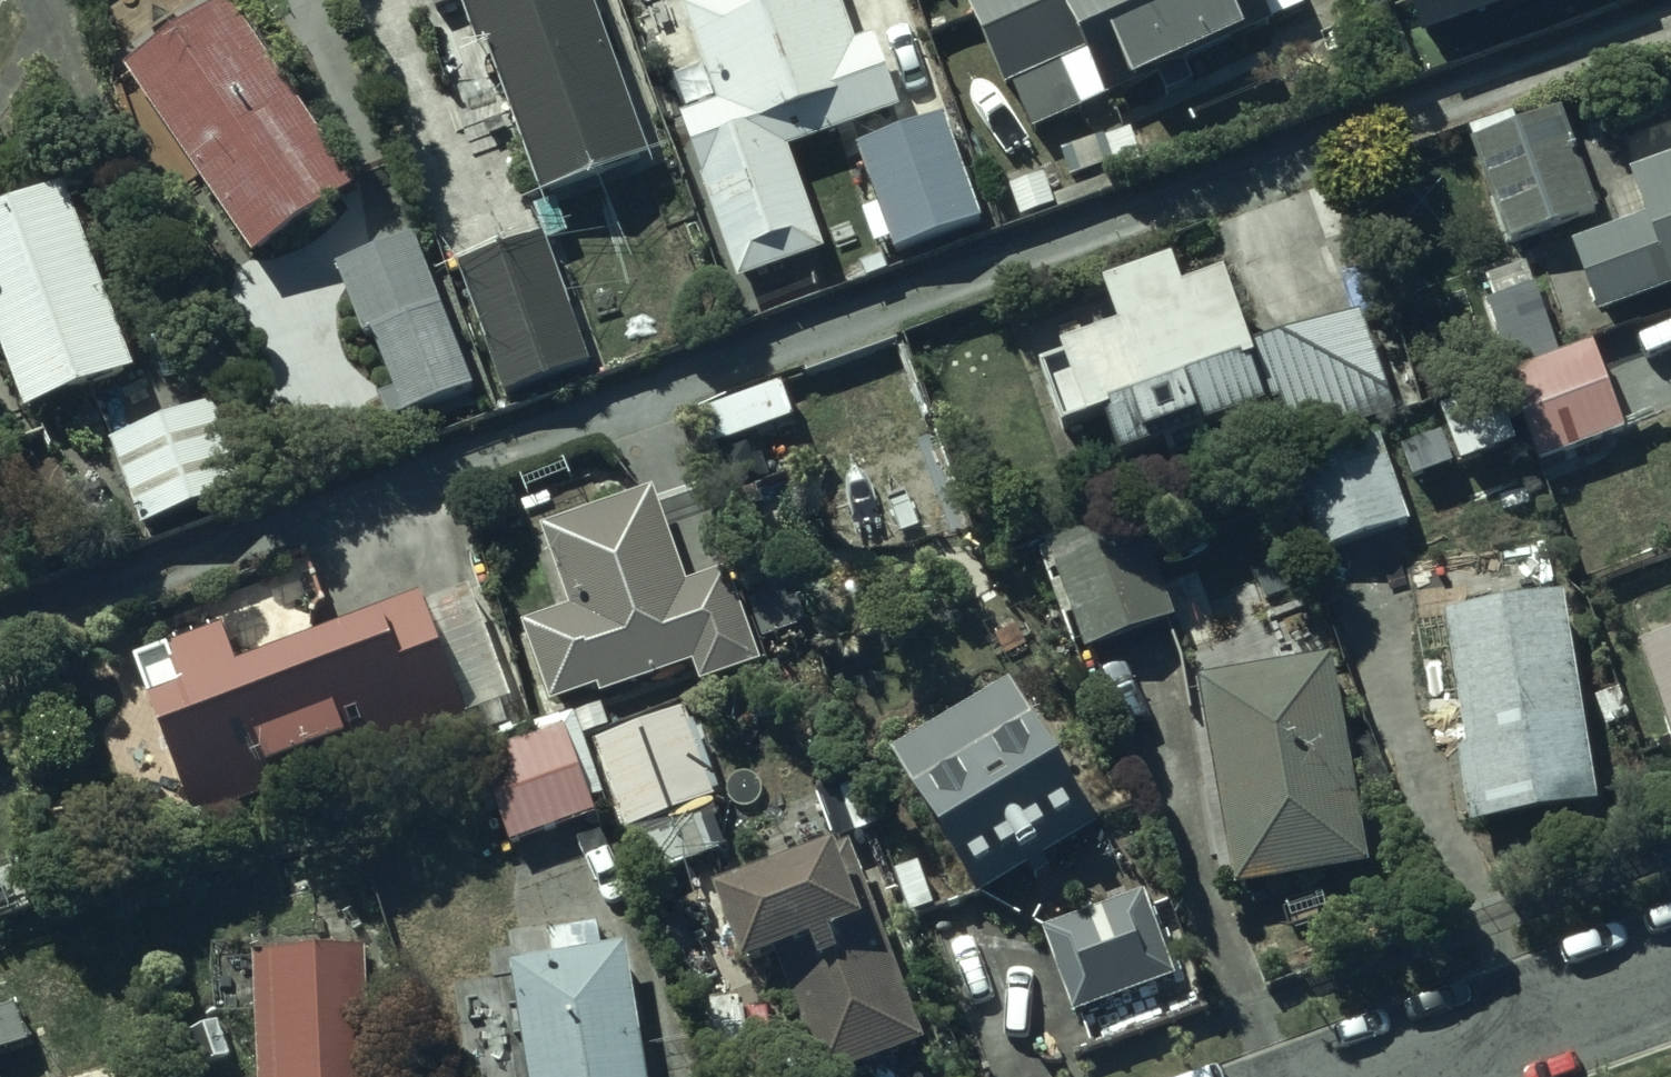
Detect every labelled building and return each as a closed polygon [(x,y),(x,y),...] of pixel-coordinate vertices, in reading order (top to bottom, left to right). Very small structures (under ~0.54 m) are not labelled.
[(119,71),(248,260),(353,188),(224,0),(222,0),(119,71)] [(587,0),(455,0),(476,57),(485,54),(537,201),(565,191),(644,160),(587,0)] [(824,248),(788,146),(898,107),(872,33),(854,39),(840,0),(687,0),(682,2),(716,99),(681,111),(740,277),(824,248)] [(1000,91),(1010,87),(1032,132),(1154,75),(1164,98),(1192,86),(1183,64),(1304,10),(1299,0),(959,0),(1000,91)] [(1422,36),(1522,0),(1409,0),(1422,36)] [(1596,211),(1558,109),(1516,125),(1511,111),(1462,130),(1505,245),(1596,211)] [(945,113),(860,142),(897,248),(982,219),(945,113)] [(1062,149),(1070,174),(1138,153),(1130,128),(1062,149)] [(1568,244),(1595,317),(1667,291),(1670,300),(1670,159),(1621,177),(1637,221),(1568,244)] [(1046,172),(1009,186),(1020,217),(1057,203),(1046,172)] [(20,414),(133,372),(62,185),(5,206),(4,202),(0,204),(0,360),(20,414)] [(538,227),(553,266),(576,257),(563,222),(575,218),(565,191),(537,201),(522,207),(530,230),(538,227)] [(530,230),(450,257),(499,397),(587,366),(553,266),(538,227),(530,230)] [(474,390),(414,239),(332,267),(361,341),(367,338),(389,394),(372,401),(382,427),(474,390)] [(1178,282),(1168,254),(1094,280),(1111,328),(1054,347),(1079,417),(1097,411),(1111,451),(1280,393),(1294,435),(1399,399),(1367,307),(1251,346),(1223,266),(1178,282)] [(1510,373),(1559,356),(1527,261),(1487,274),(1494,296),(1485,299),(1510,373)] [(1621,429),(1591,345),(1559,356),(1510,373),(1505,374),(1535,459),(1621,429)] [(219,400),(107,445),(139,529),(252,486),(219,400)] [(1376,436),(1286,469),(1317,554),(1407,522),(1376,436)] [(683,585),(651,491),(542,530),(567,610),(518,627),(545,705),(593,689),(598,698),(689,668),(696,688),(759,666),(726,570),(683,585)] [(1133,523),(1044,556),(1081,655),(1171,622),(1133,523)] [(191,824),(511,702),(469,589),(421,607),(417,595),(233,665),(219,628),(128,662),(191,824)] [(1595,807),(1559,593),(1440,615),(1461,749),(1453,751),(1467,827),(1595,807)] [(1637,643),(1670,742),(1670,632),(1637,643)] [(1327,657),(1196,679),(1231,890),(1362,868),(1327,657)] [(1007,688),(895,755),(978,892),(1025,865),(1034,880),(1049,871),(1042,859),(1092,830),(1007,688)] [(474,757),(508,845),(593,817),(588,802),(602,798),(582,737),(609,729),(601,706),(572,716),(570,711),(529,724),(533,737),(474,757)] [(713,800),(677,708),(589,743),(625,834),(713,800)] [(816,792),(835,842),(879,825),(861,776),(816,792)] [(845,846),(708,898),(738,975),(775,961),(819,1076),(834,1076),(920,1044),(845,846)] [(894,870),(910,914),(935,905),(919,861),(894,870)] [(1145,879),(1032,924),(1070,1019),(1183,973),(1145,879)] [(506,966),(524,1076),(645,1076),(625,947),(603,951),(599,926),(547,934),(551,959),(506,966)] [(248,957),(252,1076),(370,1076),(365,953),(248,957)] [(36,1039),(20,998),(0,1005),(0,1052),(36,1039)]
